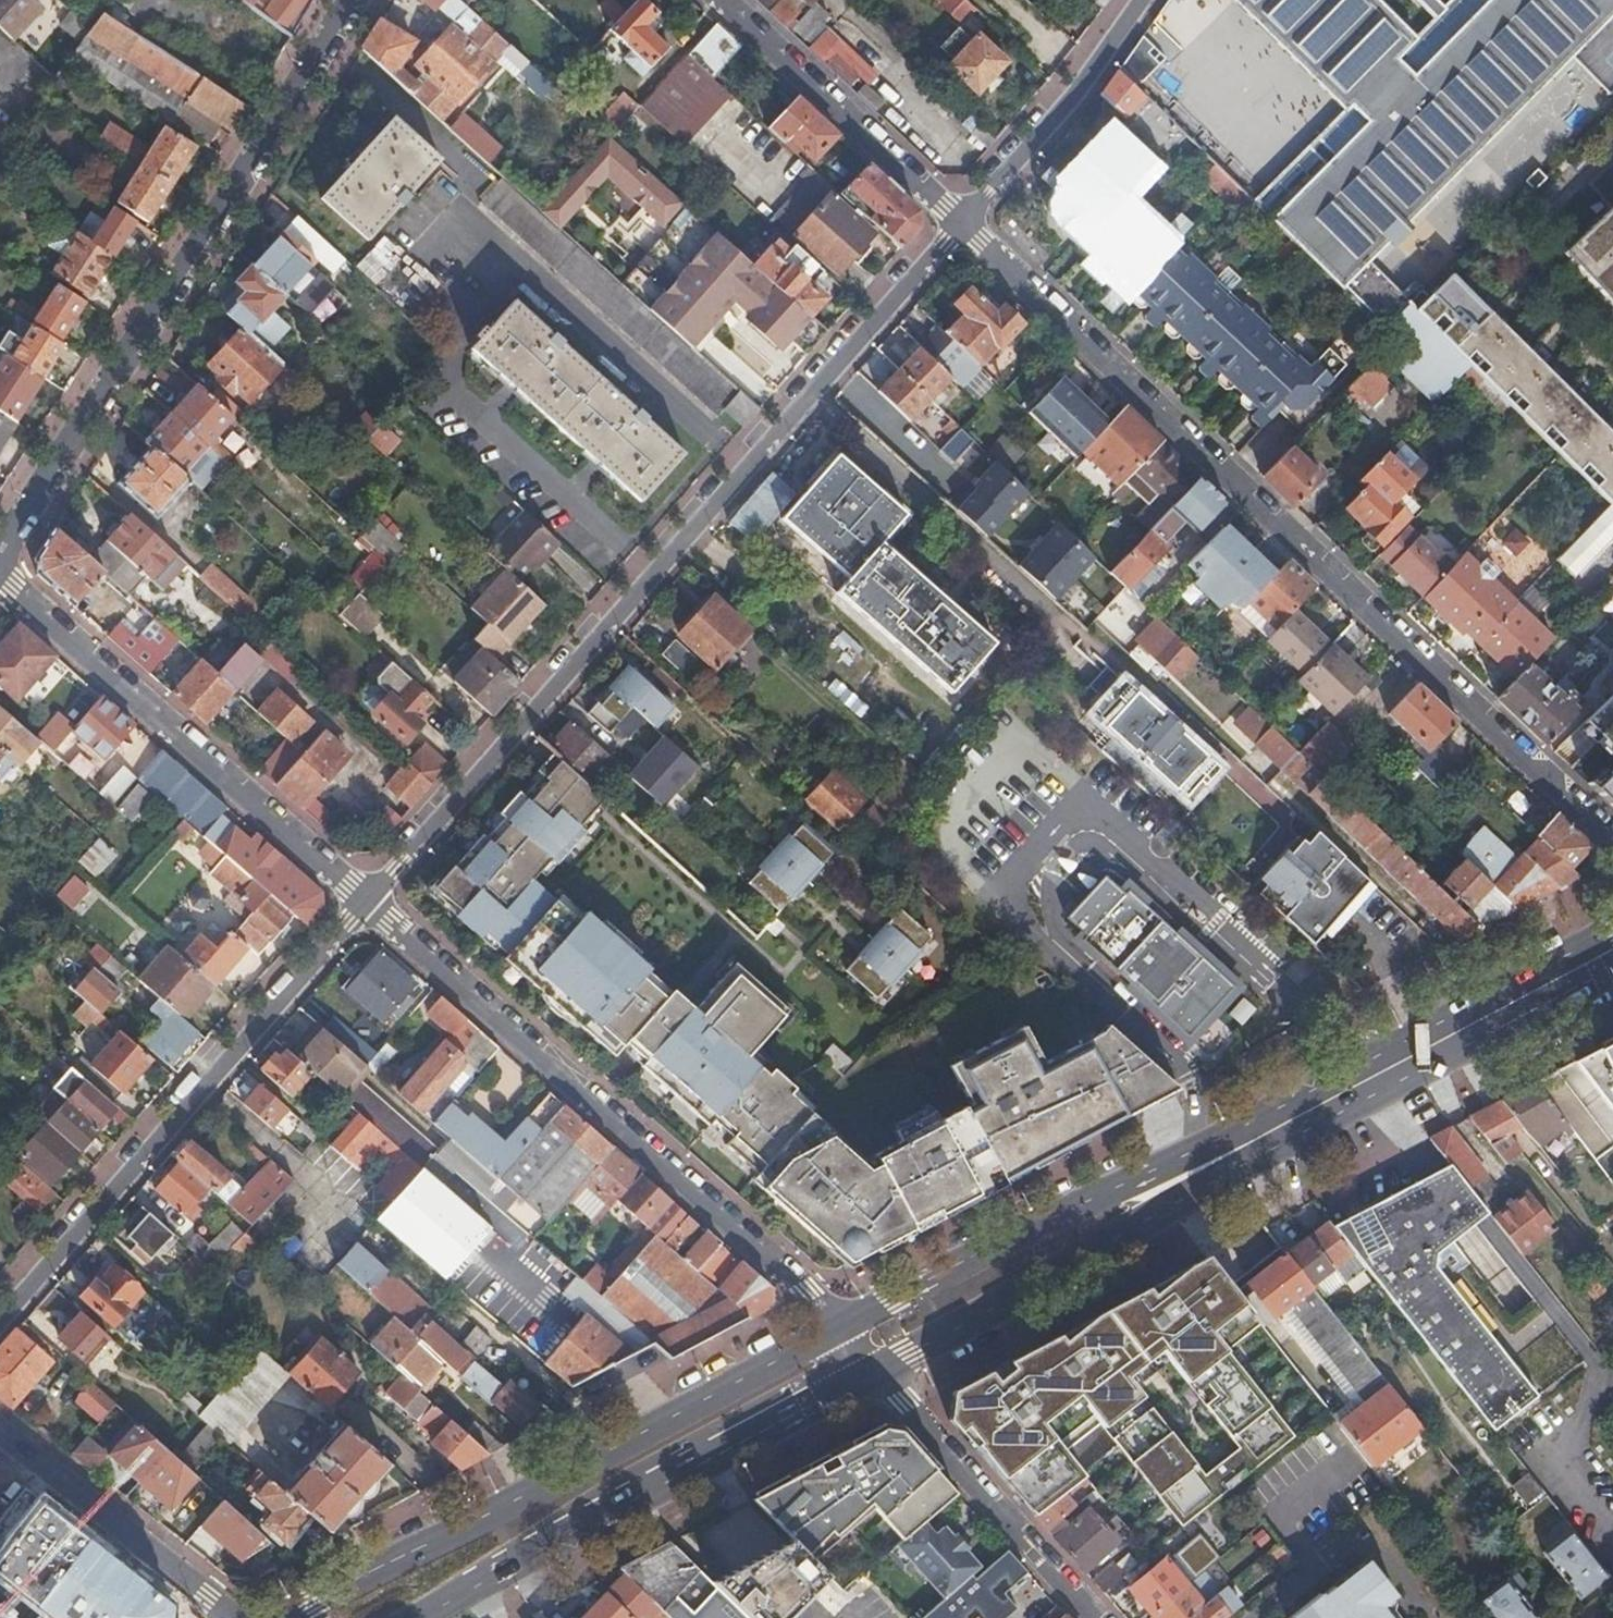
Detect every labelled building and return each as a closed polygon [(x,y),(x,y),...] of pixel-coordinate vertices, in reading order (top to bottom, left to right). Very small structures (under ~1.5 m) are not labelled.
[(12,41),(41,10),(30,0),(0,0),(0,30),(12,41)] [(258,0),(253,0),(249,4),(262,13),(267,7),(258,0)] [(262,13),(292,34),(313,0),(272,0),(267,7),(262,13)] [(434,12),(438,8),(465,33),(461,37),(451,28),(416,66),(427,76),(416,87),(397,69),(413,43),(379,23),(361,51),(439,121),(495,60),(538,99),(552,85),(458,0),(421,0),(434,12)] [(642,0),(639,0),(609,32),(632,54),(624,62),(642,78),(668,50),(653,36),(660,28),(652,21),(658,15),(642,0)] [(790,33),(794,29),(805,39),(805,38),(816,26),(826,15),(814,3),(795,24),(791,20),(797,14),(781,0),(755,0),(790,33)] [(974,9),(964,0),(938,0),(940,2),(939,3),(960,24),(974,9)] [(1109,0),(1092,0),(1102,9),(1109,0)] [(1252,204),(1290,242),(1299,251),(1379,332),(1406,303),(1413,311),(1415,309),(1405,300),(1406,299),(1367,262),(1388,240),(1391,243),(1393,240),(1391,238),(1398,231),(1400,233),(1411,222),(1409,220),(1474,154),(1475,155),(1489,141),(1488,140),(1500,129),(1501,130),(1517,113),(1516,112),(1522,106),(1523,107),(1541,88),(1551,77),(1553,80),(1572,61),(1603,29),(1600,27),(1612,14),(1612,0),(1445,0),(1440,5),(1435,0),(1413,0),(1432,19),(1413,38),(1374,0),(1228,0),(1339,111),(1249,202),(1252,204)] [(54,79),(69,57),(90,30),(69,11),(33,60),(54,79)] [(1572,61),(1612,102),(1612,14),(1600,27),(1603,29),(1572,61)] [(69,57),(86,68),(101,45),(123,59),(136,38),(101,16),(90,30),(69,57)] [(715,23),(688,54),(713,76),(741,47),(728,35),(715,23)] [(824,33),(816,26),(805,38),(813,45),(824,33)] [(1007,63),(976,34),(970,41),(957,28),(934,52),(948,65),(945,67),(976,96),(1007,63)] [(1140,36),(1124,60),(1131,67),(1151,46),(1140,36)] [(86,68),(205,146),(218,125),(185,103),(188,99),(184,96),(188,89),(192,92),(200,79),(136,38),(123,59),(101,45),(86,68)] [(834,54),(859,76),(861,79),(871,68),(842,40),(831,51),(834,54)] [(567,59),(576,68),(591,52),(582,43),(567,59)] [(1124,60),(1116,70),(1134,88),(1163,59),(1151,46),(1131,67),(1124,60)] [(688,54),(642,105),(684,145),(730,92),(713,76),(688,54)] [(824,65),(848,87),(859,76),(834,54),(824,65)] [(1134,88),(1116,70),(1109,81),(1099,94),(1164,158),(1184,137),(1134,88)] [(218,125),(231,133),(246,108),(200,79),(192,92),(188,89),(184,96),(188,99),(185,103),(218,125)] [(768,111),(775,118),(792,100),(785,94),(768,111)] [(603,119),(618,132),(639,110),(625,97),(603,119)] [(775,118),(767,127),(784,143),(788,138),(800,149),(814,162),(837,136),(795,97),(792,100),(775,118)] [(448,129),(487,164),(501,149),(462,113),(448,129)] [(321,199),(367,241),(399,205),(401,207),(400,209),(402,210),(411,199),(410,198),(409,199),(407,197),(439,162),(393,119),(321,199)] [(140,165),(172,185),(195,148),(165,128),(149,151),(108,124),(99,138),(140,165)] [(1152,170),(1112,131),(1054,197),(1053,200),(1052,201),(1051,205),(1050,207),(1050,211),(1051,214),(1052,215),(1052,217),(1053,219),(1054,221),(1054,222),(1056,223),(1095,260),(1089,266),(1089,270),(1096,277),(1101,277),(1107,271),(1150,311),(1143,317),(1143,321),(1151,328),(1155,328),(1161,322),(1204,361),(1198,368),(1197,373),(1205,379),(1210,379),(1216,372),(1256,411),(1250,417),(1250,422),(1256,428),(1262,428),(1282,406),(1289,412),(1302,412),(1333,379),(1315,362),(1308,369),(1226,293),(1215,282),(1134,206),(1129,210),(1123,204),(1152,170)] [(608,136),(539,211),(552,223),(558,228),(606,176),(667,229),(620,283),(692,348),(707,330),(727,308),(732,301),(748,315),(746,317),(780,348),(787,339),(806,356),(826,332),(813,320),(807,315),(754,267),(743,258),(744,257),(739,252),(608,136)] [(788,138),(784,143),(796,154),(800,149),(788,138)] [(1585,149),(1570,163),(1578,171),(1593,157),(1585,149)] [(1556,168),(1560,172),(1568,164),(1564,160),(1556,168)] [(1612,160),(1586,185),(1588,187),(1589,186),(1604,202),(1609,197),(1596,184),(1597,184),(1599,185),(1611,173),(1612,175),(1612,161),(1612,160)] [(839,193),(877,229),(890,240),(899,249),(909,238),(918,227),(918,212),(866,163),(839,193)] [(147,224),(172,185),(140,165),(116,203),(147,224)] [(823,270),(824,271),(828,266),(839,275),(877,229),(839,193),(835,190),(809,165),(800,175),(806,180),(805,181),(808,184),(824,199),(795,229),(792,233),(800,240),(795,245),(823,270)] [(1201,179),(1239,216),(1252,204),(1249,202),(1213,166),(1201,179)] [(1611,173),(1599,185),(1597,184),(1596,184),(1609,197),(1604,202),(1589,186),(1588,187),(1610,210),(1570,247),(1583,261),(1577,267),(1608,301),(1612,296),(1612,175),(1611,173)] [(722,413),(741,430),(759,409),(740,392),(738,395),(501,180),(479,203),(717,419),(722,413)] [(779,215),(795,229),(824,199),(808,184),(779,215)] [(97,199),(87,216),(101,225),(112,208),(97,199)] [(76,233),(114,258),(136,224),(112,208),(101,225),(87,216),(76,233)] [(327,276),(342,258),(295,215),(249,266),(283,295),(312,263),(327,276)] [(49,274),(88,299),(114,258),(76,233),(61,223),(46,246),(61,256),(49,274)] [(754,233),(739,252),(744,257),(743,258),(754,267),(770,250),(777,242),(771,236),(764,243),(754,233)] [(1239,253),(1245,247),(1237,239),(1231,246),(1239,253)] [(886,245),(895,253),(899,249),(890,240),(886,245)] [(770,250),(754,267),(807,315),(822,297),(817,293),(809,285),(823,270),(795,245),(793,243),(787,251),(777,242),(770,250)] [(1583,261),(1570,247),(1563,253),(1577,267),(1583,261)] [(353,271),(377,285),(389,265),(365,251),(353,271)] [(240,327),(247,334),(269,310),(283,295),(249,266),(234,282),(244,291),(224,313),(240,327)] [(1226,293),(1237,280),(1226,269),(1215,282),(1226,293)] [(823,270),(809,285),(817,293),(831,278),(824,271),(823,270)] [(1450,276),(1413,311),(1433,331),(1467,365),(1481,378),(1514,412),(1557,454),(1606,502),(1612,509),(1612,437),(1450,276)] [(17,316),(60,344),(85,304),(56,286),(39,313),(18,301),(11,312),(17,316)] [(976,365),(979,368),(997,348),(999,350),(1022,326),(1003,307),(995,315),(969,289),(954,306),(963,314),(944,335),(976,365)] [(309,308),(322,319),(337,303),(324,292),(309,308)] [(470,349),(640,502),(682,456),(645,422),(647,420),(636,410),(634,412),(562,347),(563,344),(553,335),(551,337),(513,303),(470,349)] [(1433,331),(1413,311),(1406,303),(1379,332),(1393,344),(1384,354),(1395,366),(1411,350),(1412,352),(1433,331)] [(285,324),(269,310),(247,334),(263,348),(285,324)] [(46,381),(57,364),(54,362),(64,346),(60,344),(17,316),(0,342),(0,352),(6,356),(42,380),(43,379),(46,381)] [(233,388),(246,400),(280,364),(263,348),(247,334),(240,327),(207,364),(220,376),(216,381),(223,387),(229,393),(233,388)] [(924,345),(897,373),(927,401),(949,379),(956,386),(959,389),(979,368),(976,365),(944,335),(939,329),(924,345)] [(707,330),(692,348),(698,353),(713,336),(707,330)] [(1467,365),(1433,331),(1412,352),(1411,350),(1395,366),(1432,401),(1432,402),(1455,378),(1467,365)] [(42,380),(6,356),(0,352),(0,363),(1,363),(0,364),(0,414),(14,424),(27,404),(31,407),(34,401),(30,399),(42,380)] [(1377,384),(1395,366),(1384,354),(1382,352),(1342,393),(1343,394),(1339,398),(1351,410),(1355,406),(1363,413),(1385,391),(1377,384)] [(1481,378),(1467,365),(1455,378),(1469,391),(1472,388),(1481,378)] [(927,401),(897,373),(876,394),(907,423),(927,401)] [(1081,452),(1109,423),(1061,378),(1027,414),(1075,459),(1081,452)] [(1481,378),(1472,388),(1506,421),(1514,412),(1481,378)] [(388,390),(396,397),(405,387),(397,381),(388,390)] [(223,464),(229,458),(211,441),(232,418),(212,399),(195,384),(168,414),(205,447),(223,463),(223,464)] [(212,399),(231,417),(246,400),(233,388),(229,393),(223,387),(212,399)] [(854,419),(919,479),(930,466),(909,445),(910,443),(867,404),(854,419)] [(1161,443),(1124,407),(1109,423),(1081,452),(1118,488),(1132,473),(1161,443)] [(14,424),(0,414),(0,445),(14,424)] [(148,448),(179,476),(205,447),(168,414),(142,443),(148,448)] [(952,465),(972,444),(941,414),(934,421),(942,429),(939,431),(949,441),(938,452),(952,465)] [(364,431),(368,436),(376,427),(371,422),(364,431)] [(368,436),(365,439),(381,454),(395,439),(379,424),(376,427),(368,436)] [(1001,437),(986,453),(1005,471),(1020,456),(1001,437)] [(1384,452),(1412,479),(1418,479),(1426,471),(1426,465),(1397,438),(1384,452)] [(1198,477),(1161,443),(1132,473),(1156,496),(1134,519),(1148,531),(1169,509),(1198,477)] [(205,447),(179,476),(187,483),(198,492),(223,463),(205,447)] [(1322,476),(1291,447),(1262,477),(1293,506),(1322,476)] [(116,483),(155,519),(187,483),(179,476),(148,448),(116,483)] [(1412,479),(1384,452),(1359,479),(1366,487),(1361,492),(1359,490),(1357,493),(1359,495),(1346,508),(1367,528),(1366,529),(1367,530),(1359,538),(1359,541),(1370,551),(1373,551),(1380,543),(1382,544),(1415,508),(1399,493),(1412,479)] [(836,593),(949,692),(992,644),(880,543),(904,515),(838,456),(783,519),(849,578),(836,593)] [(993,465),(953,509),(985,538),(1005,517),(1004,516),(1025,494),(993,465)] [(1198,477),(1169,509),(1182,522),(1194,534),(1207,520),(1211,517),(1225,502),(1198,477)] [(1439,492),(1445,486),(1436,477),(1430,477),(1421,487),(1421,492),(1431,501),(1439,492)] [(511,500),(499,489),(493,496),(505,507),(511,500)] [(1612,533),(1612,509),(1606,502),(1557,554),(1576,573),(1612,533)] [(1169,509),(1148,531),(1162,544),(1182,522),(1169,509)] [(524,512),(486,552),(502,567),(516,579),(528,566),(536,557),(540,561),(558,542),(524,512)] [(145,578),(160,592),(185,565),(129,515),(117,529),(106,541),(88,561),(103,575),(128,598),(145,578)] [(1227,520),(1204,543),(1192,556),(1205,568),(1214,559),(1221,565),(1247,540),(1227,520)] [(360,536),(383,557),(397,542),(373,521),(360,536)] [(106,541),(117,529),(112,525),(101,537),(106,541)] [(1056,525),(1017,567),(1053,601),(1073,580),(1072,579),(1091,558),(1056,525)] [(1385,550),(1380,555),(1391,565),(1423,595),(1439,578),(1448,568),(1461,555),(1455,549),(1436,550),(1434,552),(1418,537),(1407,527),(1385,550)] [(35,576),(73,609),(103,575),(88,561),(52,529),(34,558),(35,576)] [(1506,530),(1500,549),(1526,557),(1532,538),(1506,530)] [(1159,572),(1155,568),(1156,567),(1151,561),(1153,559),(1165,546),(1162,544),(1148,531),(1108,574),(1134,599),(1145,587),(1159,572)] [(350,577),(353,580),(362,588),(362,587),(368,581),(376,572),(387,560),(383,557),(360,536),(355,541),(370,554),(350,577)] [(1491,579),(1476,565),(1463,553),(1461,555),(1448,568),(1439,578),(1423,595),(1464,634),(1466,632),(1477,642),(1513,604),(1512,602),(1514,601),(1491,579)] [(536,557),(528,566),(532,570),(540,561),(536,557)] [(1483,558),(1476,565),(1491,579),(1497,572),(1483,558)] [(1163,568),(1153,559),(1151,561),(1156,567),(1155,568),(1159,572),(1163,568)] [(1257,639),(1262,643),(1264,640),(1292,611),(1315,587),(1286,560),(1239,609),(1237,611),(1261,635),(1257,639)] [(200,578),(257,629),(264,622),(267,618),(209,567),(200,578)] [(482,649),(495,660),(510,644),(509,643),(545,606),(516,579),(502,567),(486,584),(486,592),(480,598),(469,609),(486,624),(472,639),(482,649)] [(362,587),(370,595),(373,597),(386,582),(376,572),(368,581),(362,587)] [(1164,606),(1153,617),(1155,619),(1174,637),(1185,647),(1225,605),(1194,575),(1164,606)] [(353,580),(328,609),(337,616),(338,615),(362,588),(353,580)] [(476,594),(480,598),(486,592),(486,584),(476,594)] [(1513,604),(1529,619),(1546,601),(1530,586),(1513,604)] [(362,588),(338,615),(360,635),(379,614),(365,601),(370,595),(362,587),(362,588)] [(1093,624),(1096,620),(1068,593),(1057,605),(1087,631),(1093,624)] [(686,619),(691,623),(713,598),(708,594),(686,619)] [(715,668),(717,666),(749,631),(713,598),(691,623),(679,635),(715,668)] [(1528,667),(1552,640),(1529,619),(1513,604),(1477,642),(1516,679),(1528,667)] [(1591,606),(1573,626),(1585,637),(1603,617),(1591,606)] [(264,622),(271,629),(282,617),(275,610),(267,618),(264,622)] [(1292,611),(1264,640),(1301,676),(1329,646),(1292,611)] [(1174,637),(1155,619),(1134,640),(1140,646),(1152,657),(1153,658),(1174,637)] [(136,640),(161,661),(177,642),(153,622),(136,640)] [(257,630),(263,635),(264,636),(271,629),(264,622),(257,629),(257,630)] [(106,638),(148,675),(160,661),(118,624),(106,638)] [(18,699),(54,657),(17,625),(9,634),(2,643),(0,645),(0,683),(18,699)] [(9,634),(4,629),(0,634),(0,641),(2,643),(9,634)] [(214,670),(238,641),(224,629),(201,659),(214,670)] [(255,644),(263,635),(257,630),(250,639),(255,644)] [(749,631),(717,666),(724,672),(732,662),(728,658),(751,633),(749,631)] [(249,651),(256,658),(259,655),(262,651),(270,642),(264,636),(263,635),(255,644),(249,651)] [(1174,637),(1153,658),(1172,676),(1193,655),(1185,647),(1174,637)] [(443,673),(452,682),(482,649),(472,639),(443,673)] [(675,640),(661,655),(686,677),(700,662),(675,640)] [(270,642),(262,651),(269,657),(265,661),(292,686),(304,672),(283,653),(270,642)] [(214,676),(231,692),(233,690),(259,661),(256,658),(249,651),(242,645),(214,676)] [(1152,657),(1140,646),(1129,658),(1141,669),(1152,657)] [(1329,646),(1301,676),(1296,681),(1333,715),(1366,681),(1329,646)] [(452,682),(490,716),(503,702),(520,683),(495,660),(482,649),(452,682)] [(262,651),(259,655),(265,661),(269,657),(262,651)] [(432,699),(390,662),(375,679),(375,687),(367,688),(360,695),(361,704),(372,714),(372,715),(403,743),(419,725),(413,720),(432,699)] [(231,692),(214,676),(199,663),(170,695),(203,723),(231,692)] [(1089,687),(1105,702),(1124,682),(1108,666),(1089,687)] [(1551,689),(1528,667),(1516,679),(1496,699),(1546,745),(1576,712),(1570,706),(1576,700),(1569,692),(1573,688),(1562,677),(1551,689)] [(598,702),(587,714),(608,733),(632,708),(654,728),(673,706),(634,668),(632,671),(629,668),(609,689),(612,692),(601,706),(598,702)] [(1601,682),(1612,694),(1612,693),(1612,672),(1601,682)] [(1114,736),(1100,752),(1149,796),(1164,780),(1176,791),(1179,789),(1190,800),(1219,768),(1176,729),(1176,727),(1176,726),(1176,725),(1174,723),(1170,721),(1168,721),(1167,722),(1124,682),(1105,702),(1094,714),(1106,724),(1104,726),(1114,736)] [(1388,716),(1428,754),(1435,746),(1458,722),(1418,684),(1388,716)] [(274,786),(299,808),(343,758),(344,756),(344,754),(343,752),(320,732),(317,735),(307,726),(310,723),(274,691),(255,713),(286,742),(301,755),(274,786)] [(62,713),(75,725),(92,705),(79,693),(62,713)] [(92,705),(75,725),(71,730),(103,758),(132,725),(99,697),(92,705)] [(1252,703),(1248,708),(1249,710),(1255,715),(1259,719),(1260,720),(1264,715),(1252,703)] [(18,768),(39,744),(0,710),(0,753),(2,754),(11,762),(18,768)] [(1460,939),(1479,929),(1480,928),(1464,913),(1338,794),(1323,780),(1296,754),(1260,720),(1259,719),(1255,715),(1249,710),(1234,725),(1327,813),(1430,911),(1425,915),(1433,922),(1437,925),(1441,922),(1460,939)] [(1585,719),(1572,733),(1602,763),(1612,752),(1612,746),(1599,733),(1585,719)] [(1599,733),(1612,746),(1612,719),(1599,733)] [(554,740),(548,747),(582,779),(589,785),(610,761),(611,761),(599,750),(570,723),(554,740)] [(1323,725),(1296,754),(1323,780),(1350,752),(1351,751),(1323,725)] [(551,737),(545,744),(548,747),(554,740),(551,737)] [(664,738),(628,777),(660,807),(696,768),(664,738)] [(259,772),(274,786),(301,755),(286,742),(259,772)] [(46,750),(39,744),(18,768),(20,770),(28,777),(43,760),(40,757),(46,750)] [(1428,754),(1415,767),(1447,796),(1467,775),(1435,746),(1428,754)] [(406,763),(430,785),(444,769),(420,747),(406,763)] [(192,828),(202,837),(218,818),(226,808),(160,750),(135,779),(183,820),(192,828)] [(1178,1088),(1108,1025),(1100,1034),(1044,1064),(1024,1027),(959,1062),(957,1058),(951,1061),(953,1065),(950,1067),(970,1105),(964,1109),(938,1122),(933,1112),(895,1132),(899,1139),(896,1140),(898,1143),(873,1156),(878,1165),(868,1171),(861,1165),(864,1162),(810,1113),(789,1094),(794,1089),(772,1070),(767,1075),(746,1057),(787,1011),(733,964),(707,994),(714,1000),(700,1016),(693,1009),(672,991),(670,993),(665,999),(642,978),(647,973),(649,970),(585,913),(578,921),(531,881),(550,860),(556,864),(585,831),(584,831),(609,802),(589,785),(582,779),(552,752),(536,771),(541,776),(523,796),(518,792),(499,814),(503,818),(485,838),(482,835),(453,867),(453,866),(433,888),(457,909),(452,914),(480,939),(485,934),(508,953),(530,974),(526,979),(543,994),(547,989),(578,1016),(574,1022),(591,1037),(595,1031),(618,1051),(625,1044),(626,1044),(645,1061),(647,1062),(657,1072),(652,1077),(695,1115),(700,1110),(712,1120),(731,1137),(724,1145),(757,1174),(752,1179),(848,1264),(913,1229),(911,1225),(937,1211),(940,1215),(978,1195),(975,1191),(1001,1178),(1001,1177),(1004,1181),(1014,1176),(1033,1165),(1032,1163),(1062,1147),(1063,1150),(1081,1140),(1085,1138),(1108,1125),(1119,1120),(1144,1106),(1147,1105),(1178,1088)] [(1350,752),(1323,780),(1338,794),(1365,765),(1361,762),(1350,752)] [(877,805),(887,814),(920,778),(899,758),(887,771),(895,778),(873,802),(877,805)] [(9,784),(20,770),(18,768),(11,762),(0,776),(9,784)] [(385,787),(409,808),(430,785),(406,763),(385,787)] [(98,795),(112,807),(135,779),(122,768),(98,795)] [(804,802),(835,831),(863,800),(832,771),(804,802)] [(115,809),(130,822),(151,797),(136,784),(115,809)] [(1601,796),(1612,808),(1612,785),(1601,796)] [(303,811),(320,826),(329,816),(329,815),(312,801),(303,811)] [(860,823),(870,832),(887,814),(877,805),(860,823)] [(370,825),(384,837),(400,820),(385,807),(370,825)] [(1544,811),(1537,819),(1545,825),(1545,824),(1551,818),(1544,811)] [(1323,818),(1425,915),(1430,911),(1327,813),(1323,818)] [(1458,853),(1517,909),(1578,876),(1570,869),(1590,846),(1555,813),(1551,818),(1545,824),(1545,825),(1537,819),(1527,829),(1538,840),(1524,854),(1517,847),(1508,855),(1481,830),(1458,853)] [(320,826),(326,831),(334,821),(329,816),(320,826)] [(209,842),(292,915),(306,926),(314,916),(322,908),(320,891),(257,836),(249,845),(218,818),(202,837),(209,842)] [(183,820),(172,832),(181,840),(192,828),(183,820)] [(326,831),(337,841),(346,831),(334,821),(326,831)] [(748,884),(779,912),(834,852),(803,824),(790,838),(788,836),(758,868),(761,870),(748,884)] [(1316,833),(1311,828),(1301,840),(1305,845),(1316,833)] [(1329,936),(1372,886),(1316,833),(1305,845),(1301,840),(1297,837),(1284,851),(1297,862),(1294,865),(1299,870),(1293,877),(1276,861),(1253,890),(1314,945),(1325,933),(1329,936)] [(77,863),(94,878),(114,856),(97,841),(77,863)] [(244,922),(268,942),(292,915),(209,842),(199,853),(214,867),(208,874),(229,893),(253,913),(245,921),(244,922)] [(1464,913),(1480,928),(1517,909),(1458,853),(1456,852),(1441,868),(1443,870),(1436,878),(1468,909),(1464,913)] [(72,873),(52,894),(69,910),(89,889),(72,873)] [(1105,875),(1066,918),(1086,936),(1082,940),(1090,947),(1089,948),(1096,954),(1097,953),(1131,984),(1129,985),(1136,991),(1137,990),(1188,1037),(1234,987),(1129,889),(1125,893),(1105,875)] [(245,921),(253,913),(229,893),(222,901),(245,921)] [(845,972),(876,999),(889,985),(891,987),(920,954),(918,952),(931,938),(899,910),(845,972)] [(248,948),(256,956),(268,942),(244,922),(233,935),(248,948)] [(1460,939),(1455,942),(1458,947),(1482,935),(1479,929),(1460,939)] [(181,958),(214,987),(248,948),(233,935),(230,933),(216,949),(200,936),(181,958)] [(157,997),(184,1021),(214,987),(181,958),(169,947),(139,982),(157,997)] [(386,1032),(415,999),(407,993),(415,984),(379,953),(359,976),(355,973),(342,988),(347,992),(343,997),(351,1004),(355,1000),(380,1022),(378,1024),(386,1032)] [(530,974),(508,953),(503,959),(526,979),(530,974)] [(110,956),(96,973),(111,986),(125,969),(110,956)] [(75,992),(86,1002),(100,1013),(119,992),(111,986),(96,973),(93,970),(75,992)] [(642,978),(665,999),(670,993),(647,973),(642,978)] [(407,993),(415,999),(422,991),(415,984),(407,993)] [(707,994),(693,1009),(700,1016),(714,1000),(707,994)] [(197,1032),(184,1021),(157,997),(152,1002),(156,1005),(150,1012),(168,1028),(150,1050),(168,1065),(197,1032)] [(427,1013),(452,1036),(465,1020),(441,998),(427,1013)] [(93,1021),(104,1030),(110,1022),(100,1013),(86,1002),(74,1017),(87,1028),(93,1021)] [(333,1017),(323,1029),(349,1051),(359,1039),(333,1017)] [(460,1043),(474,1028),(465,1020),(452,1036),(460,1043)] [(454,1171),(533,1239),(547,1223),(498,1181),(453,1142),(441,1155),(438,1152),(360,1083),(371,1071),(365,1066),(349,1051),(323,1029),(320,1026),(305,1043),(434,1154),(454,1171)] [(394,1081),(389,1087),(422,1115),(466,1064),(478,1074),(499,1050),(474,1028),(460,1043),(454,1051),(444,1043),(403,1089),(394,1081)] [(595,1031),(591,1037),(613,1057),(618,1051),(595,1031)] [(71,1069),(112,1104),(152,1058),(122,1033),(93,1067),(81,1057),(71,1069)] [(349,1051),(365,1066),(376,1054),(359,1039),(349,1051)] [(1498,1100),(1521,1128),(1523,1132),(1536,1145),(1559,1128),(1564,1135),(1569,1130),(1591,1159),(1612,1143),(1612,1039),(1587,1052),(1547,1074),(1513,1092),(1498,1100)] [(421,1169),(434,1154),(305,1043),(293,1057),(311,1073),(342,1100),(359,1115),(372,1126),(394,1145),(421,1169)] [(831,1046),(821,1058),(835,1071),(851,1063),(831,1046)] [(279,1059),(286,1051),(282,1047),(274,1055),(279,1059)] [(260,1072),(290,1097),(311,1073),(293,1057),(286,1051),(279,1059),(274,1055),(260,1072)] [(751,1052),(746,1057),(767,1075),(772,1070),(751,1052)] [(645,1061),(640,1066),(652,1077),(657,1072),(645,1061)] [(422,1115),(434,1125),(450,1106),(454,1101),(456,1099),(468,1086),(478,1074),(466,1064),(422,1115)] [(117,1108),(112,1104),(71,1069),(70,1068),(51,1089),(55,1093),(98,1130),(102,1134),(110,1125),(106,1121),(117,1108)] [(298,1129),(313,1143),(318,1138),(259,1086),(242,1106),(278,1136),(283,1130),(291,1137),(298,1129)] [(468,1086),(456,1099),(465,1106),(476,1093),(468,1086)] [(51,1089),(32,1111),(36,1114),(55,1093),(51,1089)] [(47,1125),(78,1153),(98,1130),(55,1093),(36,1114),(47,1124),(47,1125)] [(453,1142),(498,1181),(563,1106),(551,1095),(527,1122),(526,1121),(504,1146),(470,1115),(466,1120),(450,1106),(434,1125),(449,1139),(453,1142)] [(392,1202),(421,1169),(394,1145),(372,1126),(359,1115),(342,1100),(329,1114),(342,1126),(347,1119),(352,1124),(348,1129),(361,1140),(364,1136),(386,1156),(391,1160),(398,1166),(378,1190),(392,1202)] [(1491,1104),(1483,1108),(1506,1136),(1521,1128),(1498,1100),(1491,1104)] [(454,1101),(450,1106),(466,1120),(470,1115),(454,1101)] [(498,1181),(547,1223),(567,1200),(583,1182),(611,1149),(563,1106),(498,1181)] [(1475,1112),(1467,1117),(1503,1164),(1519,1152),(1506,1136),(1483,1108),(1475,1112)] [(700,1110),(695,1115),(707,1126),(712,1120),(700,1110)] [(20,1156),(51,1183),(78,1153),(47,1125),(20,1156)] [(1485,1176),(1448,1126),(1428,1137),(1443,1157),(1449,1164),(1469,1188),(1480,1202),(1488,1213),(1519,1252),(1548,1229),(1550,1230),(1554,1227),(1552,1225),(1553,1225),(1526,1190),(1503,1208),(1492,1195),(1494,1187),(1485,1176)] [(364,1136),(361,1140),(383,1160),(386,1156),(364,1136)] [(208,1188),(251,1225),(271,1205),(295,1181),(253,1147),(249,1152),(267,1167),(244,1191),(184,1139),(170,1155),(178,1162),(208,1188)] [(441,1155),(453,1142),(449,1139),(438,1152),(441,1155)] [(349,1144),(339,1156),(360,1174),(370,1162),(349,1144)] [(583,1182),(567,1200),(572,1204),(588,1186),(607,1203),(591,1221),(596,1225),(611,1208),(617,1202),(640,1175),(611,1149),(583,1182)] [(442,1183),(454,1171),(434,1154),(421,1169),(432,1179),(434,1176),(442,1183)] [(387,1165),(391,1160),(386,1156),(383,1160),(382,1161),(387,1165)] [(873,1156),(864,1162),(861,1165),(868,1171),(878,1165),(873,1156)] [(184,1216),(208,1188),(178,1162),(155,1190),(184,1216)] [(5,1184),(37,1212),(54,1193),(21,1164),(5,1184)] [(1469,1188),(1449,1164),(1332,1226),(1362,1265),(1399,1311),(1494,1431),(1536,1398),(1433,1267),(1436,1255),(1488,1213),(1480,1202),(1469,1188)] [(494,1233),(432,1179),(421,1169),(392,1202),(376,1221),(443,1279),(475,1242),(481,1248),(494,1233)] [(647,1228),(625,1253),(634,1261),(656,1236),(664,1244),(688,1217),(640,1175),(617,1202),(647,1228)] [(588,1186),(572,1204),(591,1221),(607,1203),(588,1186)] [(384,1196),(377,1190),(373,1194),(380,1200),(384,1196)] [(143,1265),(170,1234),(140,1207),(114,1238),(143,1265)] [(688,1217),(664,1244),(674,1252),(697,1225),(688,1217)] [(207,1243),(220,1255),(229,1246),(241,1234),(226,1221),(207,1243)] [(1332,1226),(1328,1221),(1306,1237),(1334,1272),(1341,1281),(1362,1265),(1332,1226)] [(241,1234),(229,1246),(240,1255),(254,1242),(243,1232),(241,1234)] [(696,1272),(720,1245),(706,1233),(682,1260),(696,1272)] [(195,1256),(208,1267),(219,1256),(193,1234),(182,1245),(195,1256)] [(634,1261),(616,1282),(602,1298),(655,1344),(671,1358),(693,1346),(725,1329),(747,1317),(696,1272),(682,1260),(674,1252),(664,1244),(656,1236),(634,1261)] [(1334,1272),(1306,1237),(1285,1253),(1309,1284),(1324,1272),(1327,1277),(1334,1272)] [(355,1244),(336,1265),(395,1319),(418,1341),(442,1363),(449,1370),(458,1378),(459,1378),(458,1380),(490,1407),(493,1403),(519,1425),(536,1408),(509,1384),(505,1389),(487,1373),(491,1368),(479,1357),(492,1341),(476,1327),(459,1346),(445,1334),(448,1331),(442,1326),(440,1329),(423,1314),(428,1308),(355,1244)] [(696,1272),(747,1317),(770,1305),(770,1290),(720,1245),(696,1272)] [(1286,1306),(1311,1287),(1309,1284),(1285,1253),(1283,1251),(1246,1281),(1234,1291),(1260,1324),(1261,1326),(1273,1317),(1286,1306)] [(625,1253),(606,1274),(616,1282),(634,1261),(625,1253)] [(175,1276),(188,1287),(208,1267),(195,1256),(175,1276)] [(1292,1436),(1226,1351),(1260,1324),(1234,1291),(1206,1256),(951,1392),(948,1420),(1033,1515),(1082,1475),(1056,1444),(1093,1415),(1180,1527),(1292,1436)] [(606,1274),(596,1265),(582,1281),(602,1298),(616,1282),(606,1274)] [(87,1319),(105,1334),(142,1293),(112,1266),(98,1282),(96,1280),(81,1297),(96,1310),(87,1319)] [(1341,1281),(1334,1272),(1327,1277),(1324,1272),(1309,1284),(1311,1287),(1314,1291),(1319,1298),(1341,1281)] [(1603,1288),(1590,1272),(1578,1282),(1592,1298),(1603,1288)] [(582,1281),(578,1278),(564,1294),(586,1314),(587,1315),(634,1355),(655,1344),(602,1298),(582,1281)] [(1363,1403),(1388,1384),(1386,1382),(1319,1298),(1314,1291),(1311,1287),(1286,1306),(1363,1403)] [(123,1339),(145,1349),(164,1310),(142,1299),(123,1339)] [(84,1363),(108,1337),(105,1334),(87,1319),(81,1313),(58,1340),(84,1363)] [(569,1388),(634,1355),(587,1315),(586,1314),(543,1365),(569,1388)] [(395,1319),(369,1347),(391,1366),(393,1368),(401,1375),(417,1390),(442,1363),(418,1341),(395,1319)] [(12,1407),(51,1361),(25,1337),(31,1329),(23,1322),(0,1348),(0,1398),(12,1407)] [(316,1334),(282,1372),(286,1376),(320,1338),(316,1334)] [(286,1376),(323,1408),(357,1371),(320,1338),(286,1376)] [(206,1424),(220,1437),(222,1438),(282,1372),(257,1349),(203,1408),(196,1416),(206,1424)] [(442,1363),(417,1390),(418,1390),(417,1391),(424,1398),(445,1375),(444,1375),(449,1370),(442,1363)] [(429,1444),(458,1471),(465,1468),(487,1456),(464,1434),(424,1398),(417,1391),(418,1390),(417,1390),(401,1375),(393,1368),(377,1386),(384,1393),(384,1394),(416,1424),(414,1426),(423,1434),(425,1432),(433,1439),(429,1444)] [(444,1375),(445,1375),(453,1383),(458,1378),(449,1370),(444,1375)] [(75,1401),(99,1422),(114,1404),(91,1383),(75,1401)] [(1421,1427),(1388,1384),(1363,1403),(1338,1423),(1371,1467),(1421,1427)] [(179,1401),(196,1416),(203,1408),(186,1393),(179,1401)] [(106,1456),(138,1484),(167,1451),(114,1404),(99,1422),(71,1454),(93,1471),(106,1456)] [(464,1434),(487,1456),(501,1448),(474,1423),(464,1434)] [(189,1442),(203,1455),(203,1454),(220,1437),(206,1424),(189,1442)] [(306,1513),(327,1532),(387,1466),(342,1426),(282,1492),(306,1513)] [(872,1507),(900,1541),(923,1521),(955,1493),(899,1431),(883,1428),(750,1498),(790,1539),(804,1554),(826,1534),(833,1540),(872,1507)] [(174,1458),(188,1470),(203,1455),(189,1442),(174,1458)] [(169,1511),(197,1479),(188,1470),(174,1458),(167,1451),(138,1484),(169,1511)] [(260,1472),(255,1468),(240,1485),(245,1489),(260,1472)] [(295,1527),(306,1513),(282,1492),(269,1480),(260,1472),(245,1489),(271,1512),(261,1524),(283,1544),(297,1529),(295,1527)] [(1543,1494),(1528,1474),(1513,1485),(1529,1506),(1543,1494)] [(1033,1515),(1046,1530),(1061,1517),(1073,1506),(1066,1498),(1070,1495),(1087,1481),(1082,1475),(1033,1515)] [(26,1486),(0,1518),(0,1617),(186,1617),(186,1615),(26,1486)] [(1077,1502),(1070,1495),(1066,1498),(1073,1506),(1077,1502)] [(263,1538),(222,1501),(199,1525),(240,1562),(263,1538)] [(1517,1516),(1523,1511),(1514,1501),(1508,1506),(1512,1511),(1517,1516)] [(1046,1530),(1067,1554),(1106,1521),(1093,1507),(1089,1511),(1086,1508),(1067,1525),(1061,1517),(1046,1530)] [(1512,1511),(1497,1524),(1501,1530),(1517,1516),(1512,1511)] [(1067,1554),(1083,1571),(1097,1558),(1103,1553),(1120,1538),(1114,1531),(1121,1524),(1113,1514),(1106,1521),(1067,1554)] [(933,1533),(923,1521),(900,1541),(887,1552),(903,1569),(911,1562),(943,1597),(969,1573),(977,1566),(941,1527),(933,1533)] [(1578,1599),(1606,1576),(1569,1530),(1541,1553),(1578,1599)] [(1164,1561),(1163,1560),(1130,1589),(1155,1617),(1224,1617),(1234,1610),(1240,1604),(1224,1585),(1218,1591),(1202,1571),(1219,1557),(1197,1532),(1164,1561)] [(804,1554),(811,1560),(833,1540),(826,1534),(804,1554)] [(825,1576),(811,1560),(804,1554),(790,1539),(711,1582),(749,1617),(784,1617),(825,1576)] [(711,1582),(669,1542),(646,1554),(618,1569),(624,1574),(668,1617),(669,1617),(749,1617),(711,1582)] [(1282,1567),(1290,1560),(1278,1544),(1270,1550),(1282,1567)] [(943,1597),(919,1617),(973,1617),(975,1616),(977,1617),(1003,1617),(1015,1607),(1002,1592),(1025,1571),(1005,1549),(972,1578),(969,1573),(943,1597)] [(1091,1581),(1103,1594),(1136,1564),(1127,1553),(1114,1565),(1112,1562),(1091,1581)] [(1107,1557),(1103,1553),(1097,1558),(1101,1563),(1107,1557)] [(1381,1608),(1396,1596),(1369,1562),(1322,1598),(1320,1596),(1319,1596),(1292,1617),(1389,1617),(1381,1608)] [(668,1617),(624,1574),(606,1591),(634,1617),(668,1617)] [(1504,1579),(1476,1602),(1488,1617),(1534,1617),(1504,1579)] [(606,1591),(580,1617),(634,1617),(606,1591)] [(1063,1614),(1055,1605),(1040,1617),(1058,1617),(1063,1614)]
